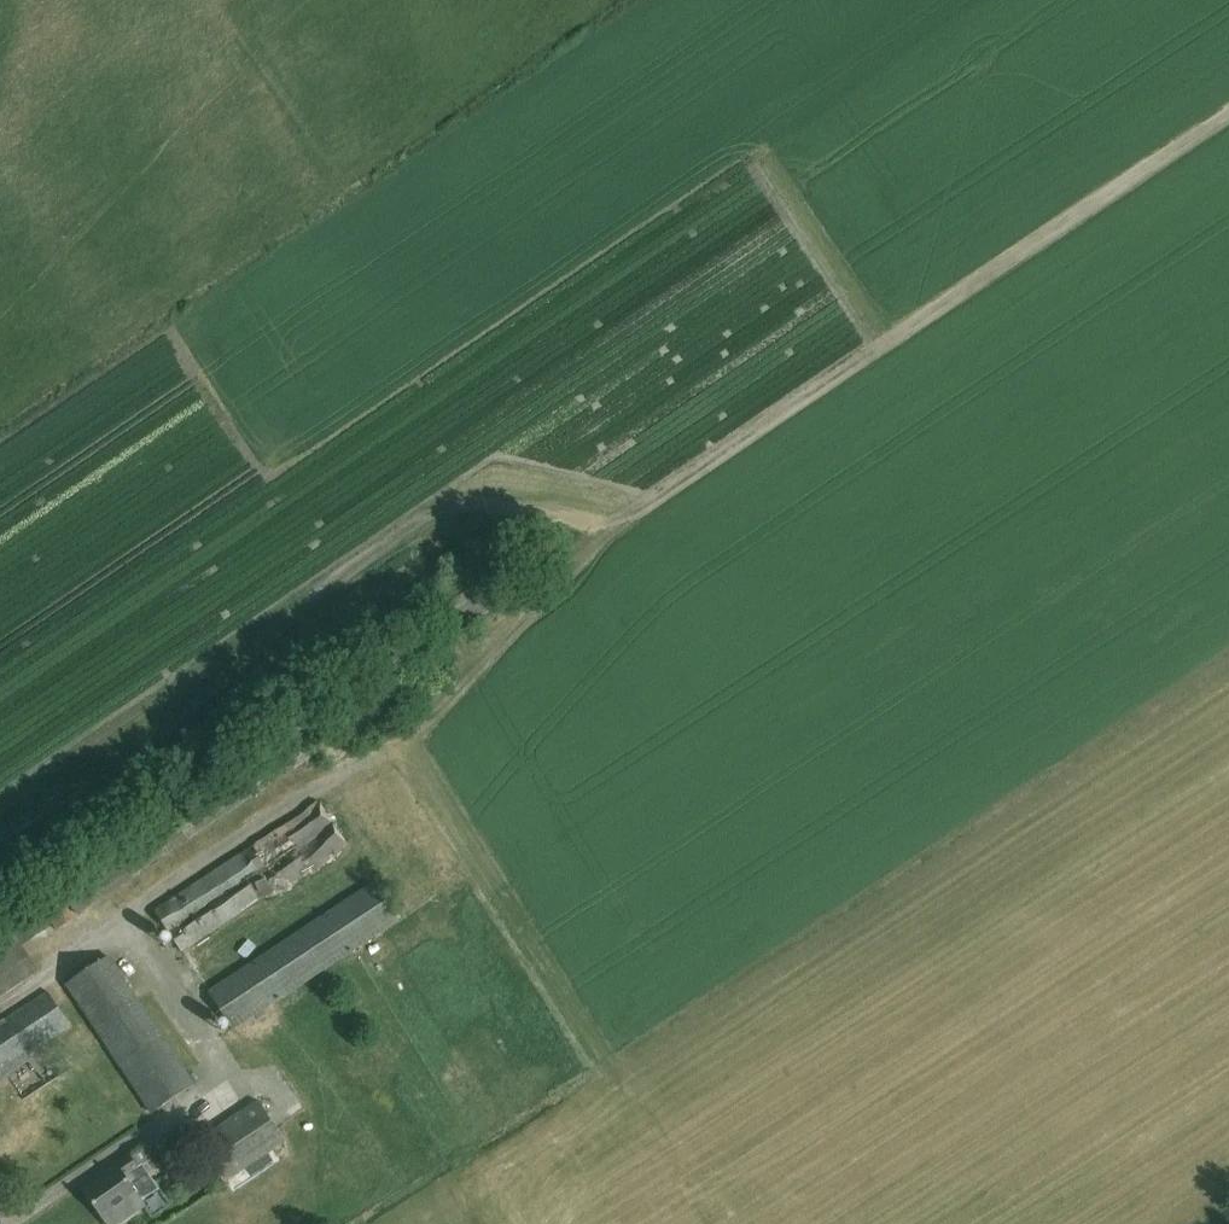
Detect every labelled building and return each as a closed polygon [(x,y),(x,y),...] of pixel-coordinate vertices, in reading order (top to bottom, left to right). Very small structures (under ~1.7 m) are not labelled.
[(484,581),(454,597),(469,624),(498,608),(484,581)] [(182,952),(345,844),(319,804),(156,912),(182,952)] [(73,892),(87,913),(142,877),(128,856),(73,892)] [(373,884),(209,993),(234,1030),(398,921),(373,884)] [(36,907),(25,915),(37,934),(51,926),(36,907)] [(66,984),(153,1113),(194,1086),(107,957),(66,984)] [(31,1058),(28,1054),(70,1026),(47,991),(5,1020),(6,1023),(0,1027),(0,1079),(31,1058)] [(258,1101),(197,1142),(224,1183),(285,1141),(258,1101)] [(159,1189),(142,1165),(138,1168),(130,1156),(97,1179),(99,1181),(85,1190),(108,1223),(119,1223),(145,1206),(141,1201),(159,1189)]
